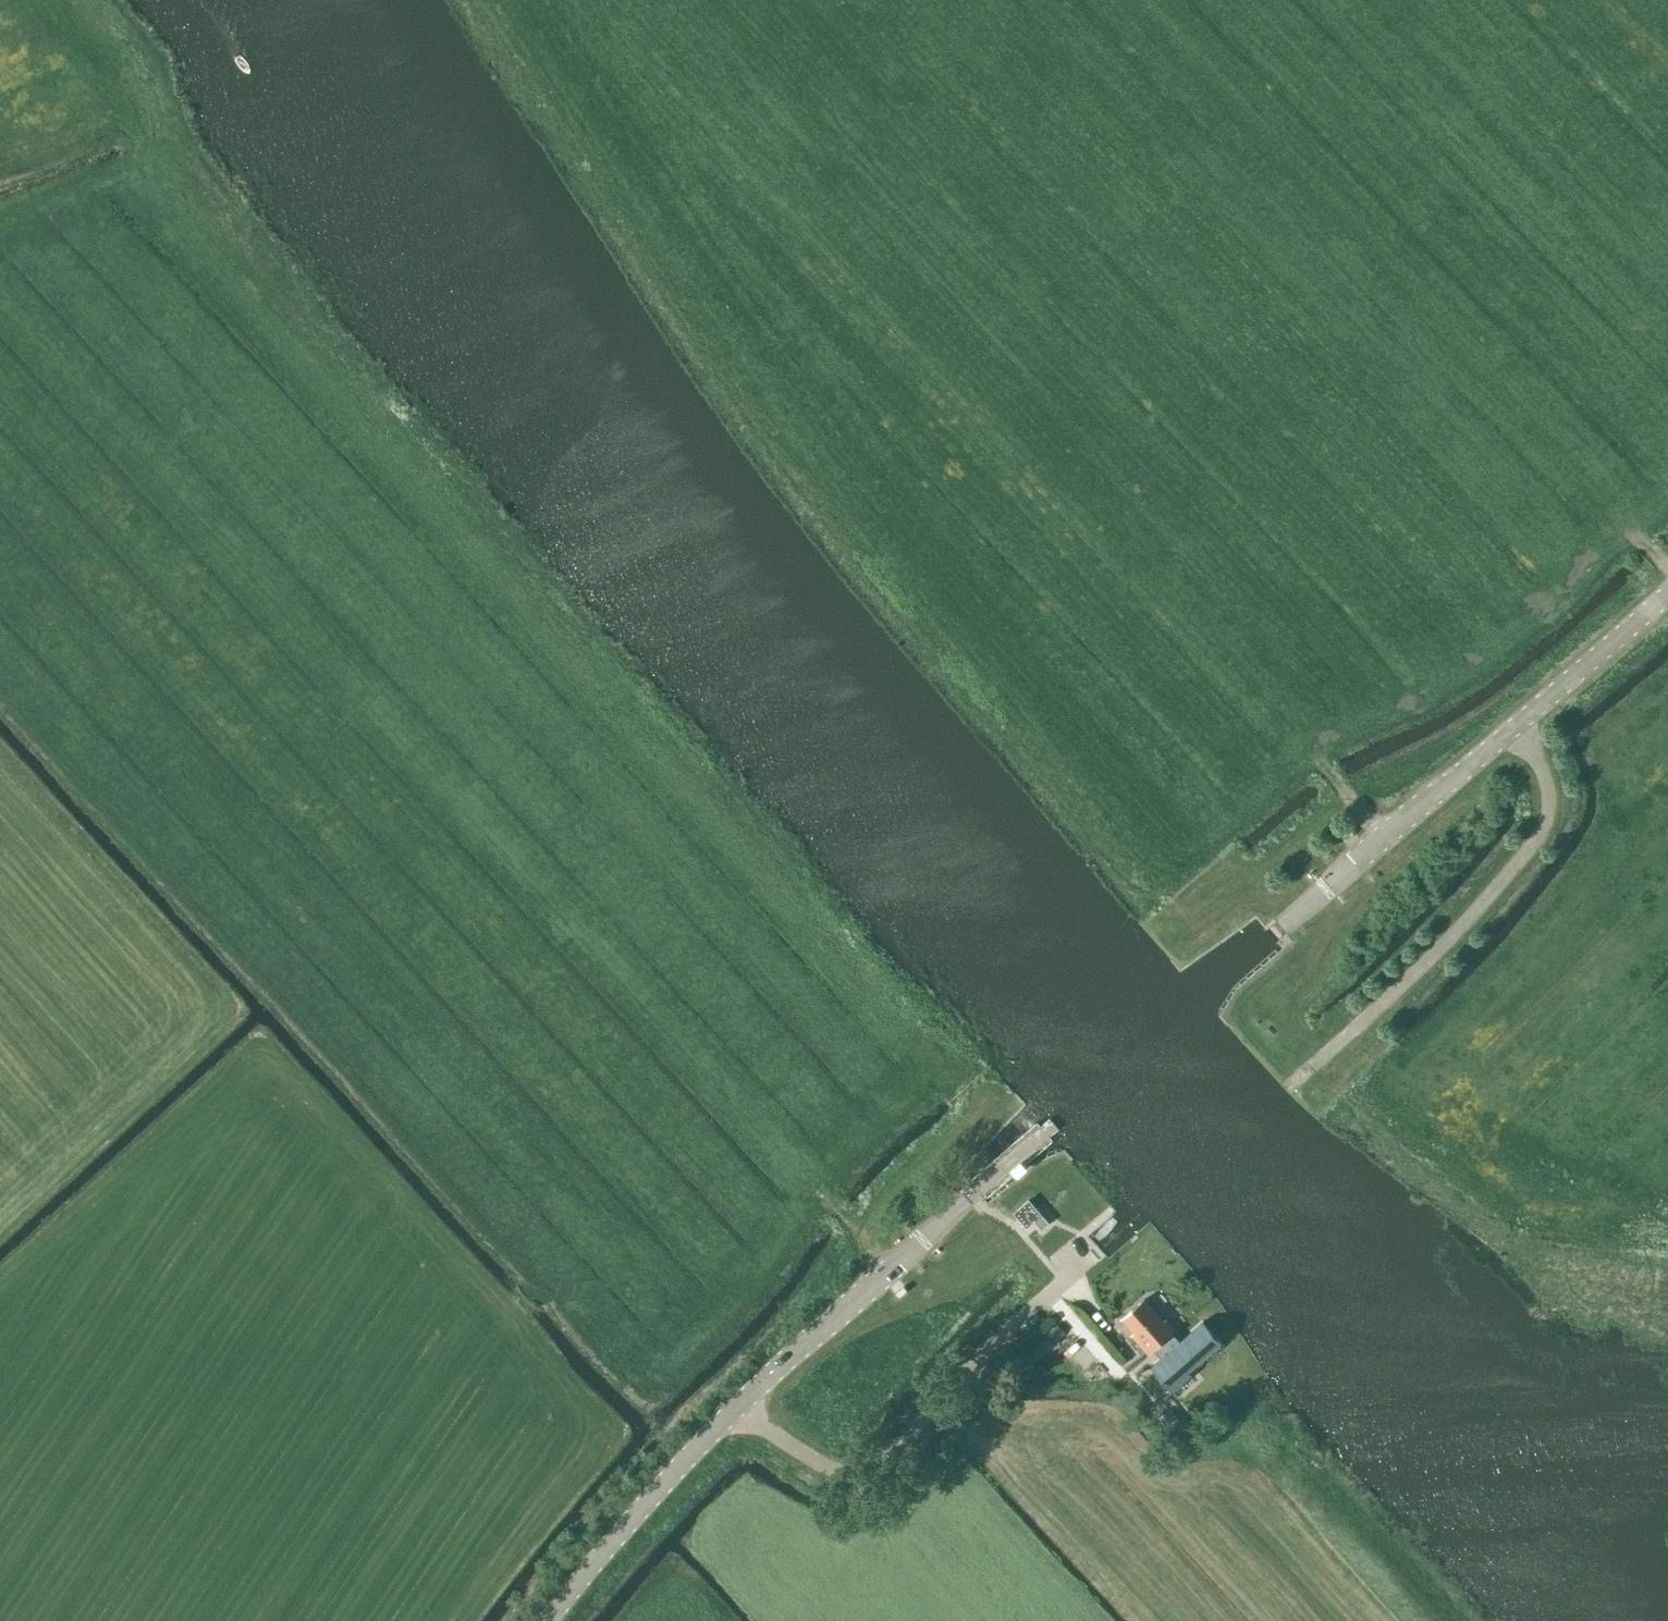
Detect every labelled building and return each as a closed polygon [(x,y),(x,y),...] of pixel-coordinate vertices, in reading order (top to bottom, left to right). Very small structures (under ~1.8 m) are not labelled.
[(1049,1222),(1029,1199),(1013,1212),(1027,1228),(1035,1221),(1042,1229),(1049,1222)] [(1162,1317),(1145,1298),(1122,1318),(1134,1332),(1131,1334),(1149,1354),(1151,1352),(1171,1374),(1173,1373),(1198,1403),(1221,1383),(1192,1348),(1208,1335),(1193,1318),(1178,1330),(1165,1315),(1162,1317)] [(1034,1363),(1065,1331),(1058,1324),(1027,1356),(1034,1363)]
